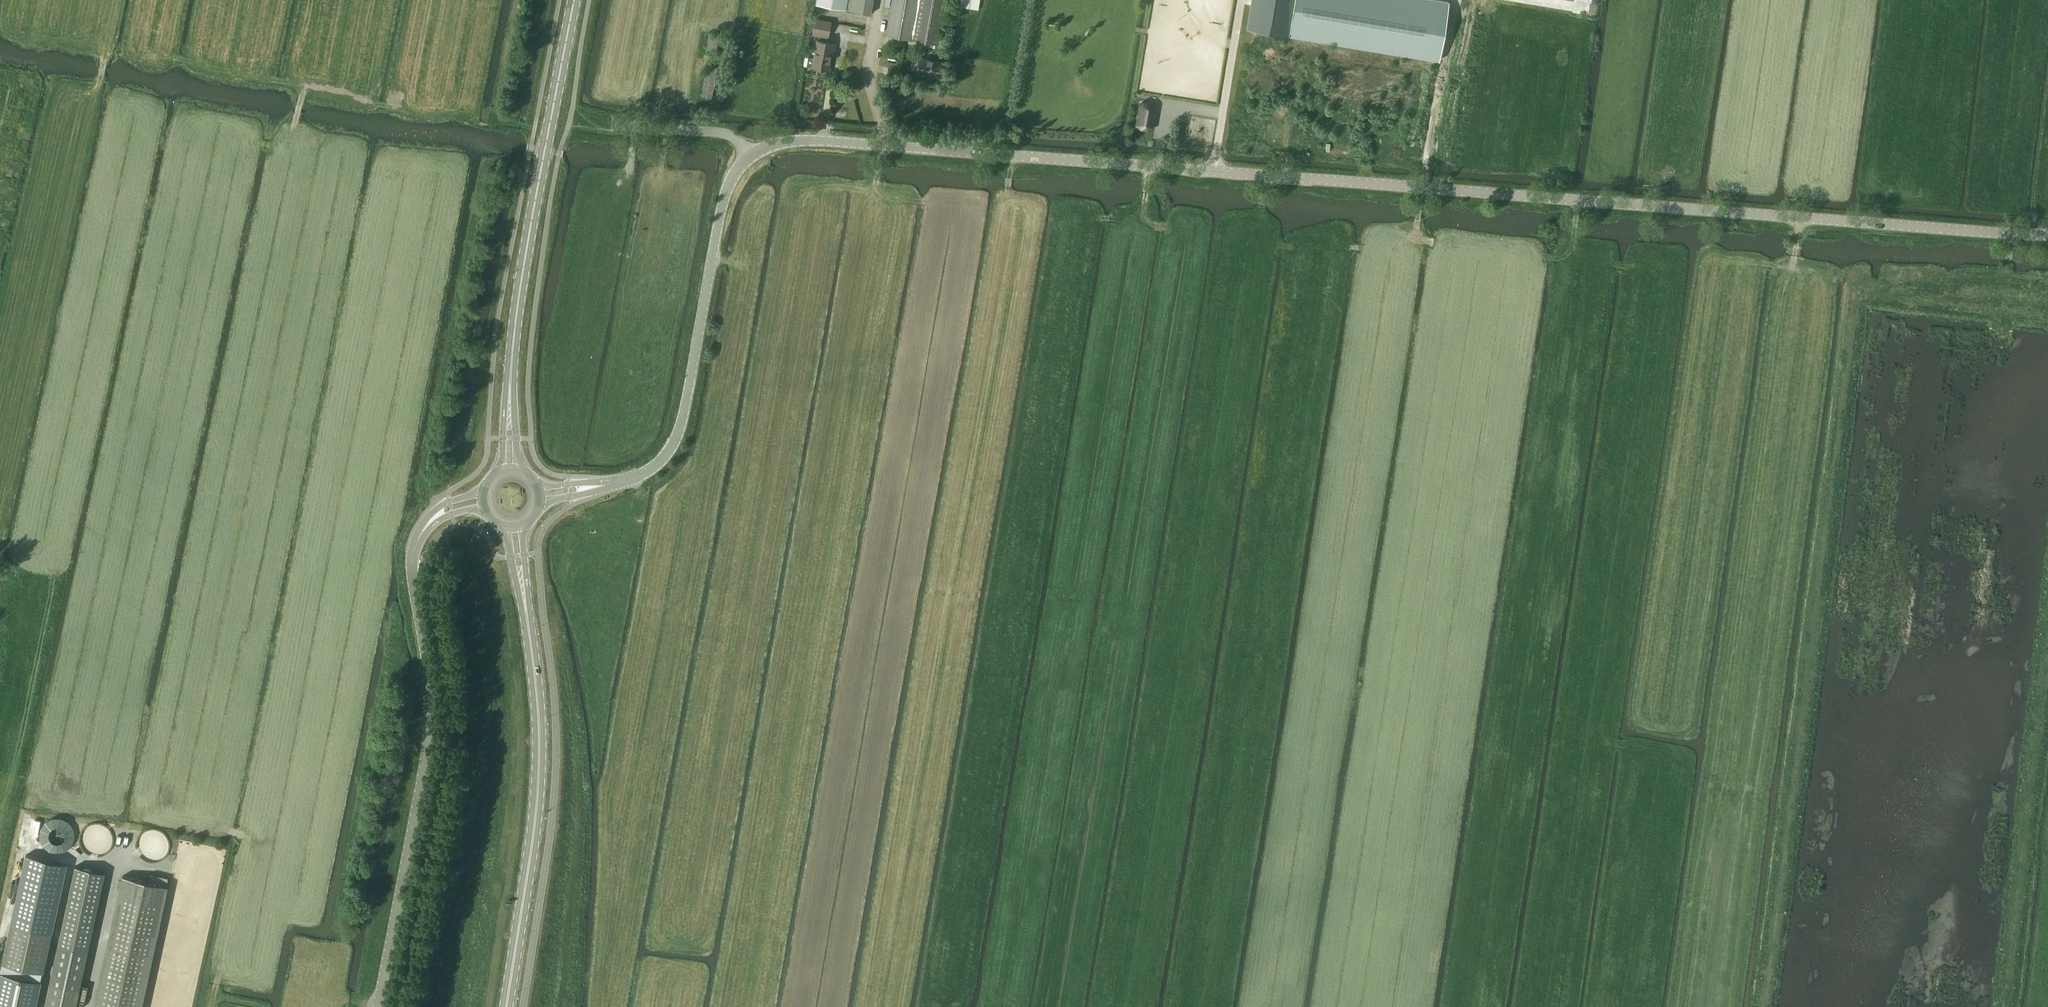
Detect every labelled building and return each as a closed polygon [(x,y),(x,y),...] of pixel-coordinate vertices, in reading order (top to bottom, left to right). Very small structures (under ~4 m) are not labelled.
[(816,4),(846,9),(848,0),(816,0),(816,4)] [(847,10),(870,14),(873,0),(849,0),(847,10)] [(886,35),(938,45),(946,0),(892,0),(886,35)] [(961,6),(978,9),(979,0),(962,0),(961,6)] [(1248,28),(1440,60),(1451,1),(1444,0),(1252,0),(1248,28)] [(828,38),(831,21),(815,19),(812,35),(828,38)] [(719,35),(710,34),(707,51),(716,52),(719,35)] [(826,70),(828,70),(831,51),(834,51),(835,43),(817,40),(814,57),(808,56),(807,66),(813,67),(820,68),(819,69),(820,70),(820,71),(821,72),(822,72),(823,73),(823,72),(824,72),(825,72),(825,71),(826,71),(826,70)] [(941,62),(919,58),(916,73),(938,77),(941,62)] [(702,95),(712,97),(717,67),(707,66),(702,95)] [(1136,125),(1141,129),(1147,130),(1153,128),(1157,106),(1152,102),(1146,102),(1140,103),(1136,125)] [(41,981),(43,972),(52,933),(42,930),(57,862),(26,855),(7,943),(2,963),(1,963),(0,967),(0,1006),(36,1006),(41,981)] [(105,872),(75,866),(45,1006),(76,1006),(105,872)] [(122,876),(94,1006),(141,1006),(168,886),(122,876)] [(110,930),(112,918),(106,917),(104,929),(110,930)]
